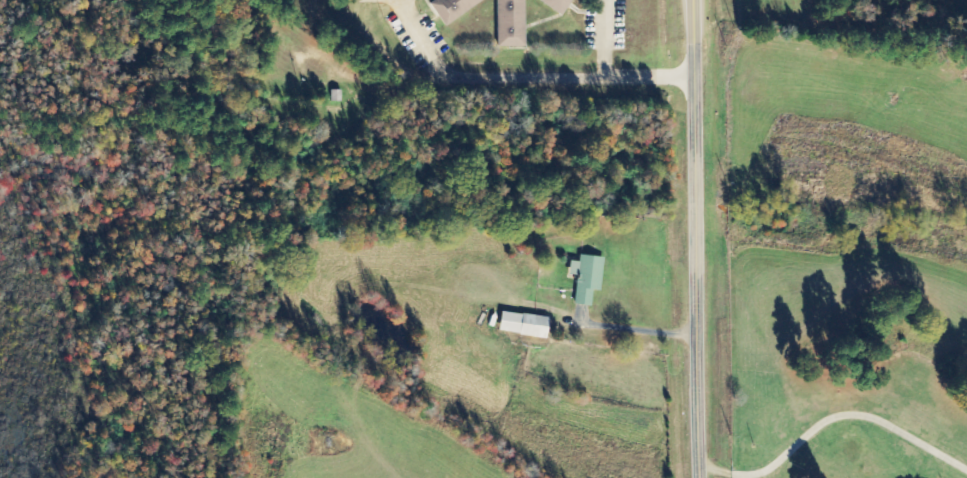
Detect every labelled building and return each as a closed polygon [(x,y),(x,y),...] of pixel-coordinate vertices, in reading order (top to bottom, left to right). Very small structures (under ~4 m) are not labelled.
[(426,2),(440,25),(483,0),(430,0),(426,2)] [(522,48),(523,0),(494,0),(494,47),(522,48)] [(560,15),(568,0),(534,0),(560,15)] [(338,101),(339,91),(328,90),(328,101),(338,101)] [(601,258),(577,256),(576,263),(566,262),(565,275),(574,276),(572,305),(589,307),(590,290),(598,291),(601,258)] [(545,319),(497,311),(494,331),(541,339),(545,319)]
